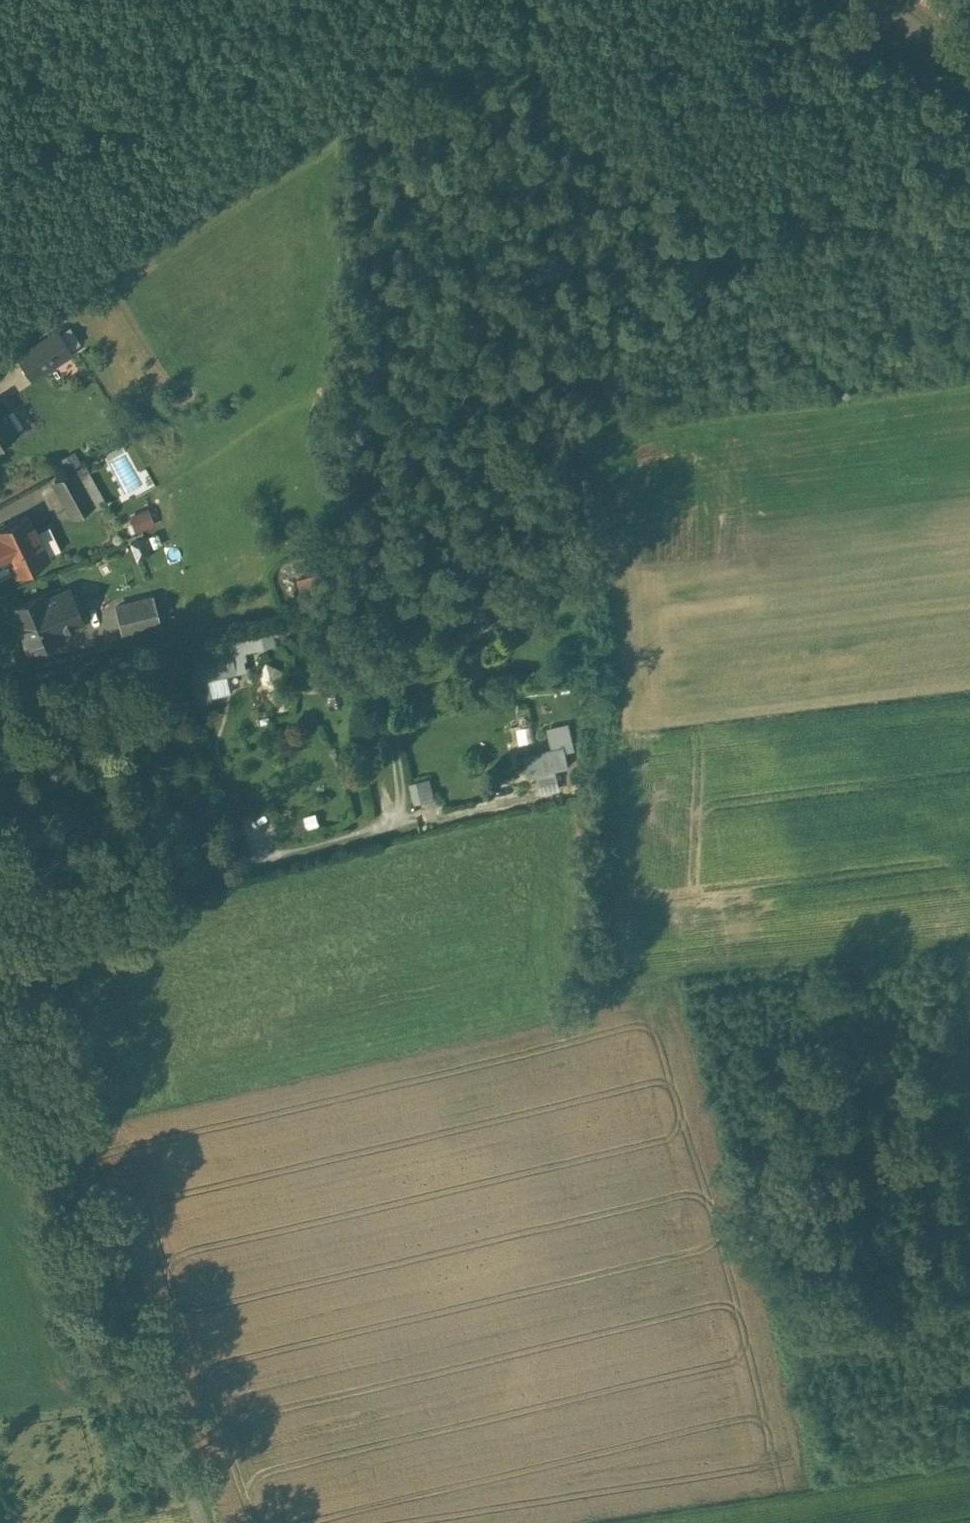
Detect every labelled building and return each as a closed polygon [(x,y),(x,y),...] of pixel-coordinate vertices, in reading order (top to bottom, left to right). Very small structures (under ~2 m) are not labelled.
[(56,329),(16,355),(29,376),(70,351),(56,329)] [(15,429),(0,405),(0,439),(15,429)] [(90,505),(70,470),(53,479),(72,515),(90,505)] [(134,512),(141,528),(161,520),(154,503),(134,512)] [(25,514),(0,526),(0,575),(10,570),(11,572),(45,556),(38,541),(39,541),(31,523),(30,523),(25,514)] [(303,574),(308,593),(332,587),(326,568),(303,574)] [(68,588),(44,598),(42,592),(9,606),(18,628),(17,628),(23,644),(24,643),(26,648),(60,633),(58,629),(81,619),(68,588)] [(151,596),(115,605),(121,630),(157,621),(151,596)] [(229,645),(187,655),(193,680),(225,672),(225,673),(238,670),(236,660),(233,661),(229,645)] [(262,676),(280,684),(288,666),(270,658),(262,676)] [(144,673),(132,676),(135,687),(147,685),(144,673)] [(563,747),(524,755),(528,773),(567,764),(563,747)] [(196,760),(185,763),(187,776),(199,772),(196,760)] [(416,779),(420,800),(439,796),(435,775),(416,779)] [(60,794),(51,796),(53,802),(61,801),(60,794)]
